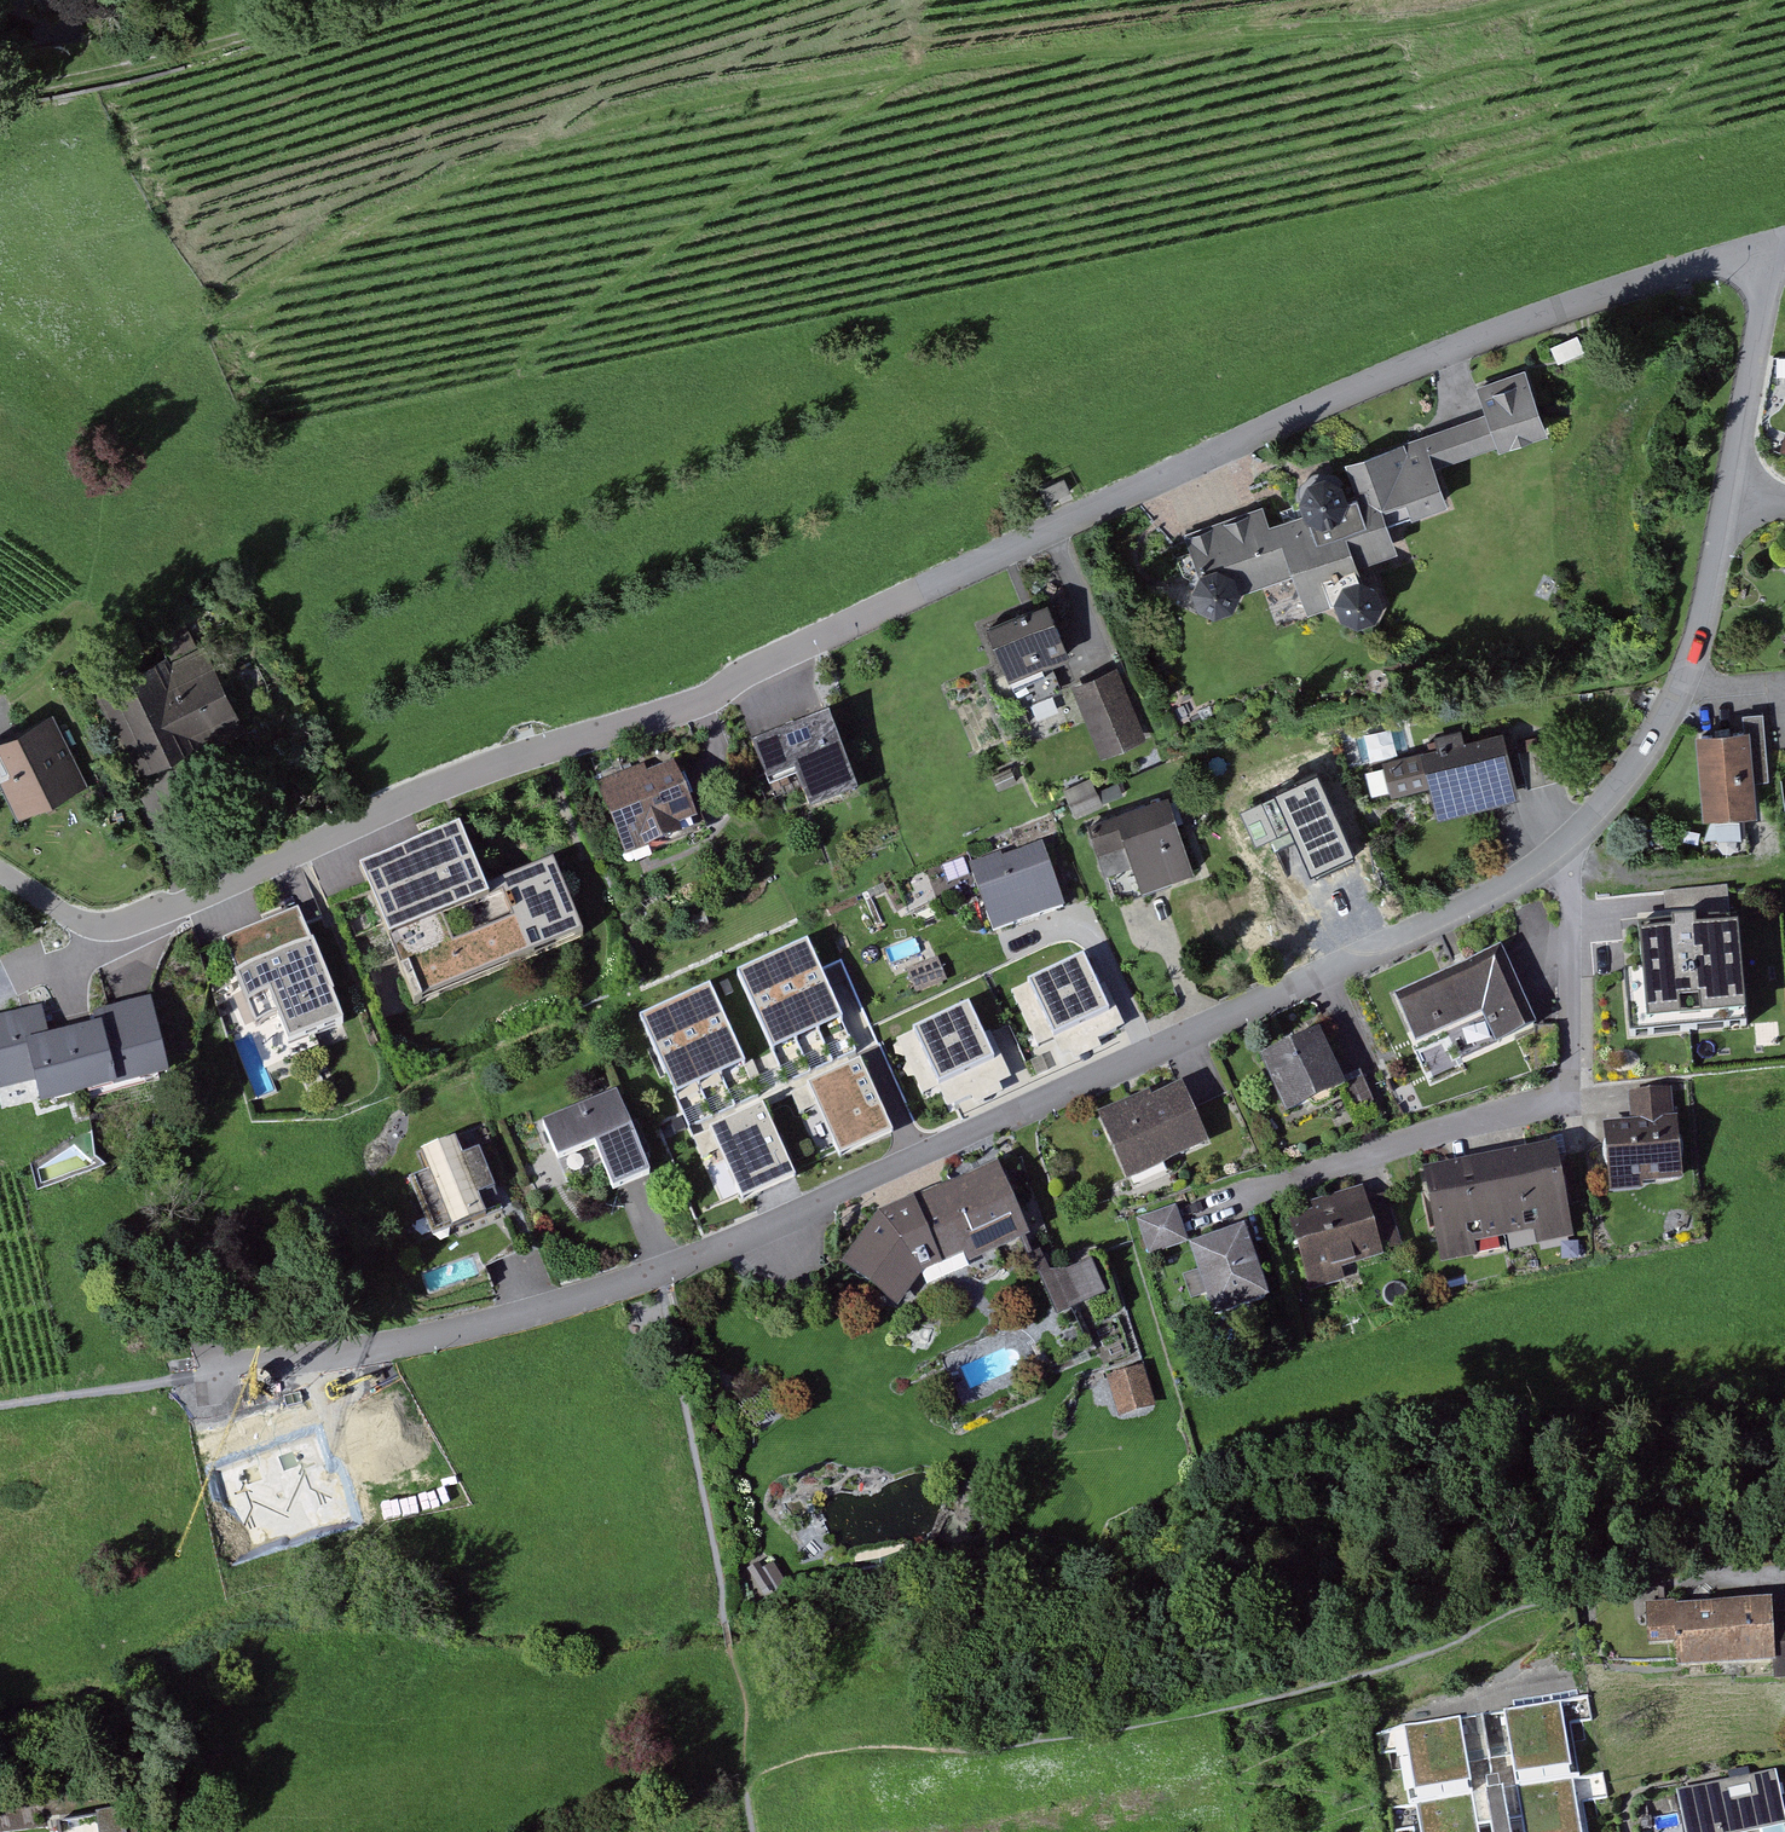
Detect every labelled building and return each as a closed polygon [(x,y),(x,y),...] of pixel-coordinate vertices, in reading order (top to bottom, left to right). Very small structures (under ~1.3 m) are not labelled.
[(1301,498),(1305,515),(1274,527),(1266,505),(1199,528),(1215,571),(1201,579),(1195,594),(1199,610),(1212,620),(1228,620),(1241,610),(1245,595),(1294,577),(1308,616),(1340,605),(1345,618),(1356,626),(1371,625),(1382,617),(1386,603),(1381,590),(1369,582),(1363,565),(1403,551),(1394,526),(1454,505),(1441,470),(1549,431),(1528,373),(1479,391),(1487,414),(1349,464),(1360,495),(1353,498),(1344,482),(1327,475),(1309,481),(1301,498)] [(1052,605),(987,633),(1010,686),(1075,658),(1052,605)] [(204,648),(99,695),(139,783),(243,737),(204,648)] [(1074,689),(1105,761),(1147,743),(1115,670),(1074,689)] [(21,820),(83,790),(50,720),(0,744),(0,774),(21,820)] [(832,725),(759,754),(777,800),(802,790),(811,813),(859,794),(832,725)] [(1363,760),(1413,751),(1408,728),(1359,737),(1363,760)] [(1699,737),(1705,823),(1760,819),(1755,733),(1699,737)] [(1510,734),(1387,767),(1397,806),(1434,796),(1441,823),(1527,800),(1510,734)] [(1549,743),(1520,753),(1532,788),(1562,777),(1549,743)] [(603,789),(633,862),(703,834),(674,761),(603,789)] [(1072,789),(1078,813),(1103,807),(1097,782),(1072,789)] [(1173,796),(1087,826),(1100,863),(1132,852),(1147,895),(1201,876),(1173,796)] [(464,819),(363,855),(413,995),(584,934),(555,854),(486,879),(464,819)] [(972,873),(994,938),(1067,914),(1046,849),(972,873)] [(344,904),(359,941),(389,929),(374,892),(344,904)] [(290,1039),(344,1019),(302,907),(225,936),(256,1020),(279,1012),(290,1039)] [(1631,920),(1634,965),(1616,967),(1619,1022),(1741,1015),(1735,914),(1631,920)] [(812,937),(640,1007),(681,1108),(717,1094),(708,1071),(844,1016),(812,937)] [(1505,953),(1397,998),(1417,1045),(1486,1017),(1500,1051),(1539,1035),(1505,953)] [(48,1107),(171,1079),(154,1005),(98,1018),(100,1027),(53,1038),(47,1011),(0,1021),(0,1069),(6,1094),(43,1085),(48,1107)] [(1266,1061),(1289,1116),(1350,1091),(1327,1035),(1266,1061)] [(813,1166),(898,1138),(869,1050),(784,1078),(813,1166)] [(1103,1115),(1130,1183),(1211,1151),(1184,1083),(1103,1115)] [(1607,1129),(1614,1192),(1683,1185),(1673,1093),(1632,1098),(1635,1126),(1607,1129)] [(619,1096),(540,1128),(554,1163),(595,1147),(614,1194),(653,1179),(619,1096)] [(724,1157),(735,1197),(797,1180),(776,1101),(690,1124),(700,1163),(724,1157)] [(460,1142),(421,1156),(427,1174),(409,1180),(432,1245),(490,1224),(481,1199),(496,1194),(482,1156),(467,1161),(460,1142)] [(1431,1175),(1445,1260),(1577,1238),(1563,1154),(1431,1175)] [(1001,1167),(882,1218),(850,1270),(907,1305),(914,1292),(1033,1242),(1001,1167)] [(1363,1188),(1292,1212),(1316,1282),(1387,1258),(1363,1188)] [(1150,1257),(1193,1245),(1182,1205),(1139,1218),(1150,1257)] [(1194,1251),(1220,1322),(1274,1303),(1249,1232),(1194,1251)] [(1042,1274),(1057,1316),(1112,1297),(1097,1255),(1042,1274)] [(1122,1424),(1158,1412),(1144,1368),(1108,1379),(1122,1424)] [(1685,1646),(1686,1661),(1777,1657),(1775,1608),(1659,1613),(1660,1647),(1685,1646)] [(1563,1707),(1504,1716),(1514,1778),(1573,1769),(1563,1707)] [(1465,1720),(1406,1729),(1416,1792),(1476,1782),(1465,1720)] [(1684,1794),(1692,1831),(1779,1831),(1784,1831),(1784,1822),(1776,1776),(1684,1794)] [(1518,1795),(1524,1831),(1585,1831),(1577,1786),(1518,1795)] [(1418,1808),(1422,1831),(1483,1831),(1477,1798),(1418,1808)] [(60,1831),(133,1831),(128,1807),(58,1822),(60,1831)]
